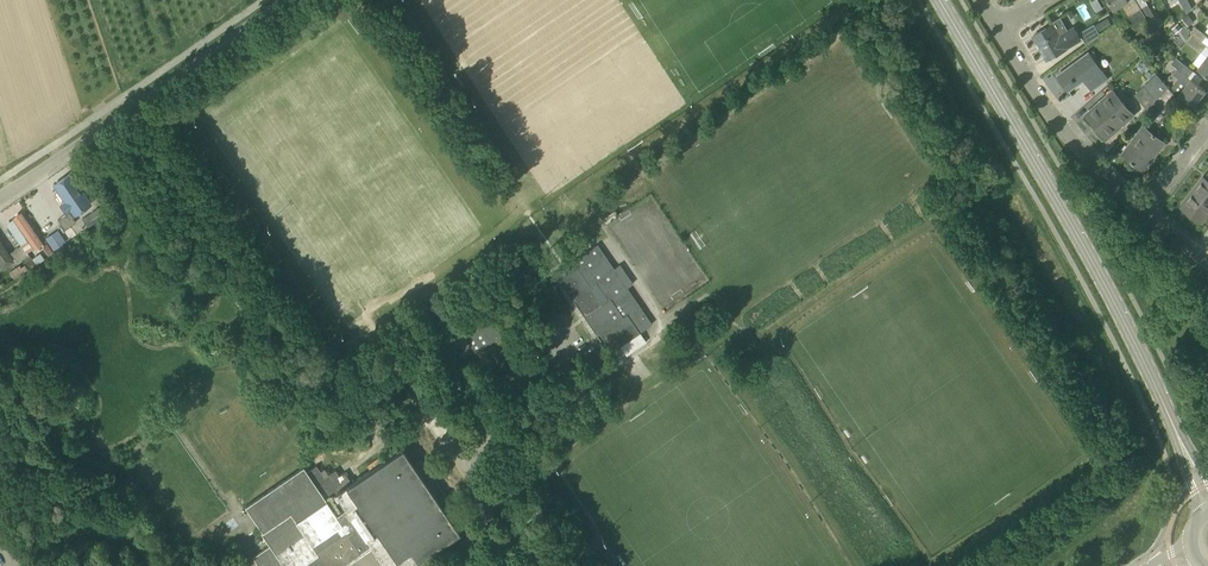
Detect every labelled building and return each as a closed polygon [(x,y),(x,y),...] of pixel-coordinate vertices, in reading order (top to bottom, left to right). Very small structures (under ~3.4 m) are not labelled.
[(1090,1),(1096,12),(1103,8),(1098,0),(1092,0),(1090,1)] [(1113,8),(1121,4),(1128,16),(1120,20),(1123,25),(1130,21),(1135,28),(1148,20),(1141,8),(1136,0),(1109,0),(1113,8)] [(1187,13),(1192,8),(1188,0),(1179,0),(1187,13)] [(1141,8),(1148,20),(1155,16),(1148,4),(1141,8)] [(1188,13),(1182,18),(1188,26),(1194,21),(1188,13)] [(1148,20),(1150,25),(1157,21),(1155,16),(1148,20)] [(1182,25),(1179,22),(1178,23),(1173,28),(1176,31),(1181,27),(1182,25)] [(1033,36),(1034,37),(1036,36),(1040,44),(1041,43),(1043,47),(1040,48),(1047,60),(1067,48),(1066,47),(1080,39),(1074,27),(1059,35),(1053,24),(1033,36)] [(1098,35),(1093,25),(1080,33),(1087,44),(1098,35)] [(1197,38),(1202,41),(1207,34),(1195,26),(1191,31),(1197,38)] [(1206,45),(1202,41),(1197,38),(1191,31),(1190,32),(1192,33),(1187,40),(1201,51),(1206,45)] [(1163,46),(1166,43),(1161,37),(1155,42),(1158,46),(1163,46)] [(1083,80),(1087,84),(1092,89),(1107,78),(1088,52),(1057,75),(1069,90),(1083,80)] [(1207,54),(1198,67),(1207,75),(1207,54)] [(1193,70),(1182,62),(1173,73),(1178,77),(1172,85),(1194,104),(1205,90),(1199,85),(1200,84),(1189,76),(1193,70)] [(1147,109),(1154,101),(1168,87),(1156,73),(1134,94),(1147,109)] [(1168,87),(1154,101),(1164,112),(1177,98),(1168,87)] [(1086,114),(1095,124),(1107,137),(1111,133),(1133,114),(1112,90),(1086,114)] [(1158,109),(1152,105),(1147,111),(1153,116),(1158,109)] [(1143,170),(1144,169),(1165,142),(1143,125),(1121,154),(1143,170)] [(92,204),(69,174),(55,185),(77,215),(92,204)] [(1203,220),(1207,214),(1207,180),(1203,177),(1181,206),(1181,207),(1201,222),(1203,220)] [(36,198),(25,205),(44,236),(56,228),(36,198)] [(106,214),(101,206),(83,219),(88,227),(106,214)] [(63,216),(70,226),(76,222),(69,212),(63,216)] [(12,221),(33,250),(42,244),(21,215),(12,221)] [(70,226),(63,216),(58,220),(65,229),(70,226)] [(49,242),(54,249),(66,241),(60,234),(49,242)] [(48,243),(40,248),(45,256),(52,251),(48,243)] [(614,338),(620,346),(626,355),(647,341),(640,332),(652,324),(627,287),(633,283),(620,264),(614,268),(597,244),(555,273),(555,272),(554,273),(597,335),(600,333),(607,342),(614,338)] [(18,247),(16,248),(23,258),(29,254),(22,245),(18,247)] [(23,258),(16,248),(10,252),(17,262),(23,258)] [(0,272),(9,266),(0,252),(0,272)] [(25,262),(29,268),(35,264),(33,260),(29,259),(25,262)] [(10,272),(14,278),(27,269),(25,265),(21,267),(19,265),(10,272)] [(490,342),(491,342),(505,332),(489,308),(459,329),(468,341),(482,331),(490,342)] [(382,383),(377,377),(372,380),(377,387),(382,383)] [(370,544),(384,565),(409,565),(459,532),(442,507),(450,501),(421,460),(413,465),(401,449),(353,483),(346,472),(341,476),(337,470),(330,474),(326,468),(322,471),(318,465),(308,472),(305,466),(247,506),(248,506),(265,530),(262,532),(271,545),(253,557),(260,565),(338,565),(370,544)] [(528,476),(521,480),(524,484),(530,480),(528,476)]
